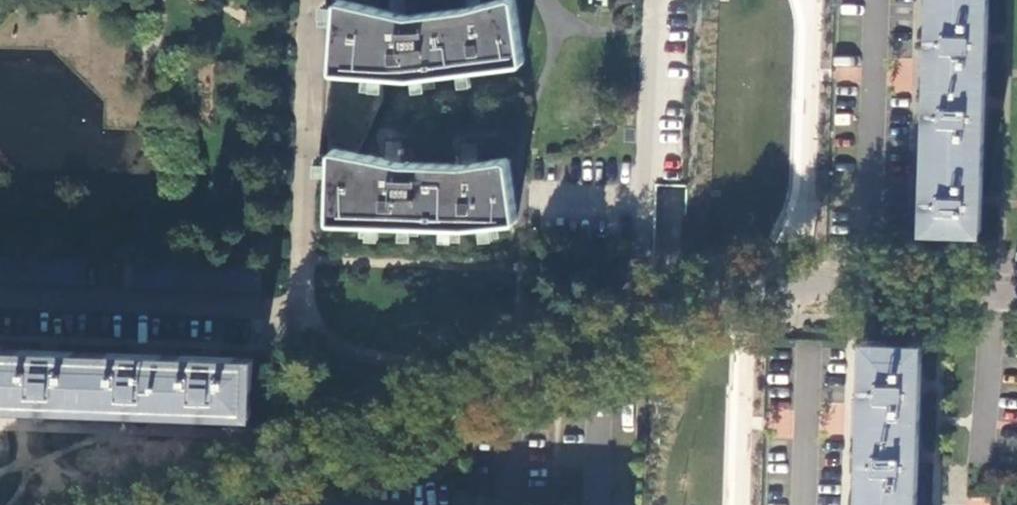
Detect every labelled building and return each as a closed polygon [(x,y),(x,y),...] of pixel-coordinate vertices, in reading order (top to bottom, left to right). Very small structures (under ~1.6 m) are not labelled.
[(487,3),(486,0),(467,0),(468,7),(411,14),(410,0),(389,0),(390,10),(381,9),(334,0),(327,0),(326,71),(384,76),(406,78),(412,79),(520,65),(523,64),(525,61),(518,0),(499,0),(487,3)] [(381,9),(380,0),(334,0),(381,9)] [(981,230),(982,199),(986,104),(988,37),(990,0),(935,0),(927,227),(981,230)] [(384,76),(326,71),(322,154),(331,155),(332,151),(334,149),(338,149),(360,153),(385,100),(384,76)] [(332,151),(331,155),(330,218),(331,221),(334,223),(467,227),(514,223),(517,222),(518,219),(510,161),(508,159),(504,158),(483,161),(483,140),(463,140),(463,164),(405,163),(405,138),(386,138),(386,159),(360,153),(338,149),(334,149),(332,151)] [(870,342),(864,504),(917,504),(919,456),(922,386),(923,344),(870,342)] [(0,350),(0,404),(47,406),(127,409),(207,412),(252,413),(254,360),(0,350)]
